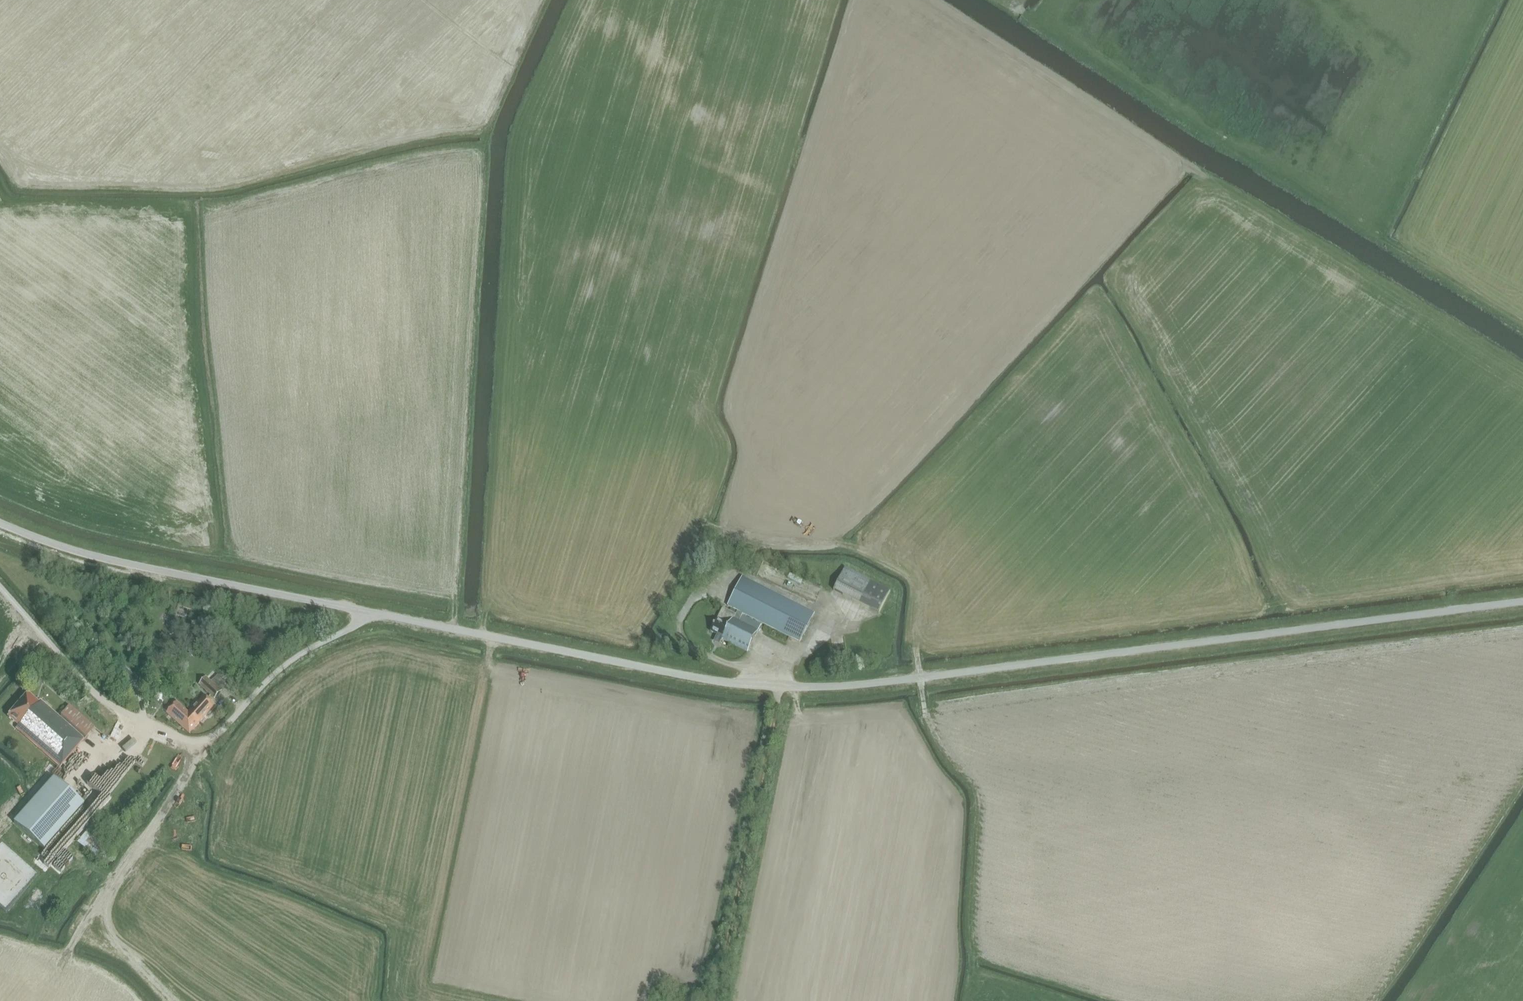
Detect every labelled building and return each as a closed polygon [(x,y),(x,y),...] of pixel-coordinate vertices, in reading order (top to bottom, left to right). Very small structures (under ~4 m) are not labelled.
[(879,614),(890,591),(845,567),(833,590),(879,614)] [(799,642),(814,613),(742,577),(728,606),(737,611),(735,614),(722,608),(717,619),(710,631),(717,635),(715,639),(720,642),(722,639),(747,652),(762,623),(799,642)] [(129,686),(136,677),(126,668),(118,676),(129,686)] [(221,691),(210,681),(206,677),(199,685),(214,699),(221,691)] [(214,677),(210,681),(221,691),(224,687),(214,677)] [(38,702),(28,693),(7,716),(17,726),(15,728),(59,767),(83,739),(40,700),(38,702)] [(188,713),(199,723),(206,714),(208,715),(216,707),(203,696),(188,713)] [(188,713),(176,702),(166,714),(189,734),(199,723),(188,713)] [(43,850),(84,804),(53,777),(13,822),(43,850)] [(99,860),(107,849),(85,832),(77,842),(99,860)]
